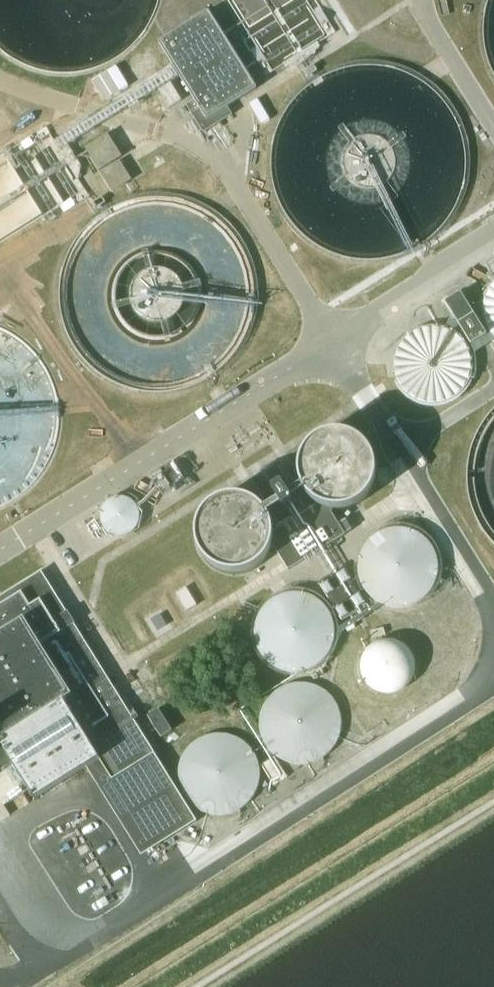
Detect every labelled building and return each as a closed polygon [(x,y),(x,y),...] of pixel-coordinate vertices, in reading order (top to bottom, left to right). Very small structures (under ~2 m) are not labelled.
[(254,91),(206,14),(157,45),(193,102),(187,106),(204,133),(233,115),(228,107),(254,91)] [(182,100),(171,83),(159,91),(170,108),(182,100)] [(123,158),(109,135),(86,149),(113,193),(132,181),(120,160),(123,158)] [(491,282),(489,287),(487,292),(486,297),(485,303),(486,308),(487,313),(489,319),(491,323),(493,327),(493,279),(491,282)] [(491,336),(466,295),(451,304),(476,345),(491,336)] [(412,331),(407,335),(401,343),(398,348),(397,353),(396,358),(396,364),(397,372),(399,377),(402,382),(405,386),(409,390),(416,394),(421,396),(427,398),(432,398),(444,397),(455,391),(459,387),(463,383),(466,378),(468,373),(469,368),(470,362),(470,357),(469,352),(466,344),(463,339),(459,335),(455,331),(451,328),(446,326),(438,324),(432,324),(427,324),(421,326),(416,328),(412,331)] [(483,515),(489,524),(493,529),(493,403),(485,414),(482,420),(476,432),(474,439),(471,452),(470,466),(471,480),(474,493),(479,506),(483,515)] [(330,509),(340,510),(352,507),(362,501),(370,491),(375,480),(375,467),(372,456),(365,447),(356,440),(346,436),(335,436),(324,438),(314,444),(307,453),(302,464),(301,475),(300,479),(302,483),(303,487),(305,491),(307,494),(310,497),(312,500),(316,503),(319,505),(323,507),(326,508),(330,509)] [(171,495),(195,476),(182,458),(157,477),(171,495)] [(281,462),(252,480),(264,499),(262,507),(265,510),(267,514),(270,517),(271,521),(273,525),(274,529),(274,533),(274,537),(274,541),(273,545),(276,548),(289,570),(345,535),(332,513),(330,509),(326,508),(323,507),(319,505),(316,503),(312,500),(310,497),(307,494),(305,491),(303,487),(302,483),(300,479),(293,481),(281,462)] [(379,469),(379,482),(388,482),(388,469),(379,469)] [(115,533),(125,534),(132,531),(137,526),(140,519),(140,511),(137,503),(131,498),(123,496),(114,497),(107,502),(103,510),(103,520),(107,528),(115,533)] [(222,571),(233,574),(245,574),(256,570),(265,562),(272,552),(273,545),(274,541),(274,537),(274,533),(274,529),(273,525),(271,521),(270,517),(267,514),(265,510),(262,507),(252,502),(240,500),(228,501),(217,505),(209,513),(203,523),(200,534),(201,545),(205,556),(212,565),(222,571)] [(378,599),(388,604),(400,606),(412,604),(423,598),(431,590),(436,579),(438,567),(436,556),(430,545),(422,537),(411,532),(399,530),(388,532),(377,538),(369,546),(364,557),(362,569),(364,580),(370,591),(378,599)] [(363,606),(341,568),(319,581),(342,619),(363,606)] [(156,753),(43,572),(0,599),(0,742),(38,804),(103,764),(156,847),(198,821),(156,753)] [(197,606),(187,588),(176,594),(187,612),(197,606)] [(279,666),(290,670),(302,671),(314,667),(324,660),(331,650),(335,639),(335,626),(331,615),(324,606),(315,599),(304,596),(292,595),(281,599),(271,605),(264,615),(260,626),(260,638),(263,649),(270,659),(279,666)] [(379,692),(388,695),(399,694),(408,690),(415,682),(419,672),(418,662),(414,652),(406,645),(395,641),(384,642),(375,647),(368,656),(365,666),(366,676),(371,685),(379,692)] [(283,760),(295,765),(308,766),(320,762),(331,755),(339,745),(343,733),(344,720),(340,708),(333,698),(324,690),(312,686),(300,685),(288,688),(278,694),(269,704),(264,715),(263,728),(266,741),(273,752),(283,760)] [(201,811),(213,815),(225,816),(237,813),(247,806),(255,797),(260,786),(262,774),(259,760),(251,749),(241,740),(228,736),(214,736),(201,740),(191,748),(184,758),(181,770),(181,782),(185,794),(192,804),(201,811)] [(26,854),(40,873),(61,858),(47,838),(26,854)]
